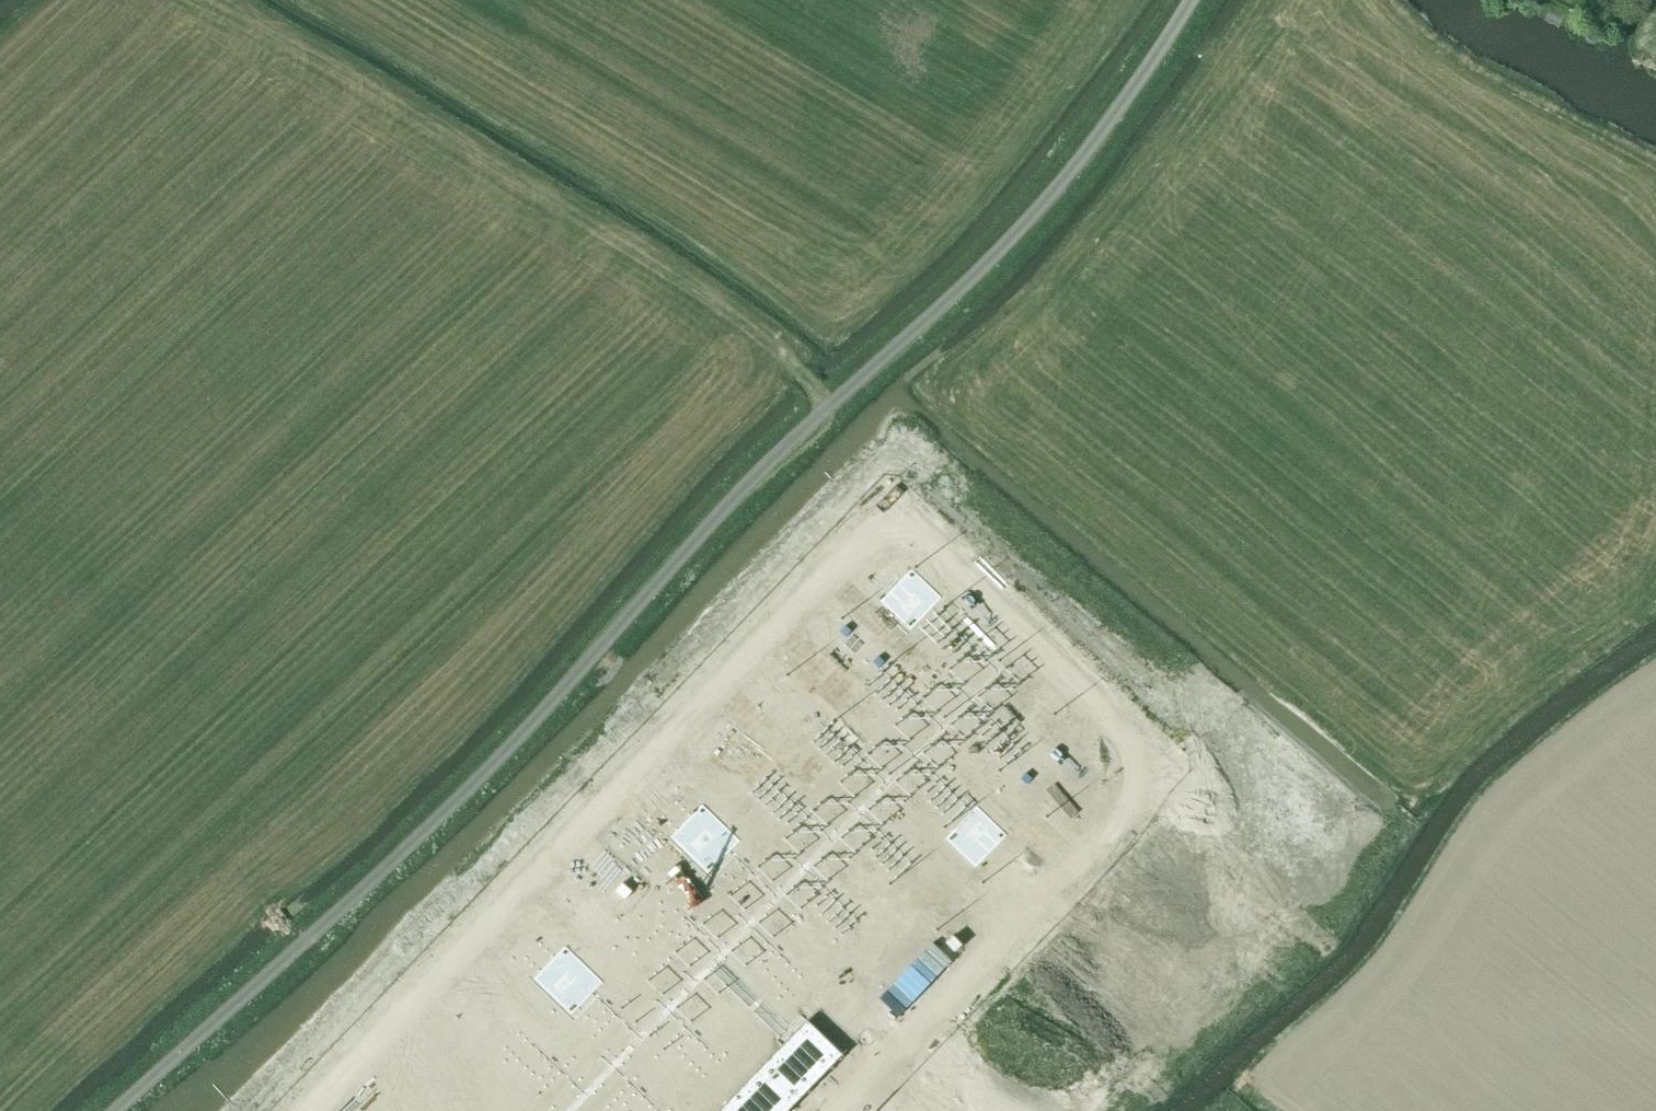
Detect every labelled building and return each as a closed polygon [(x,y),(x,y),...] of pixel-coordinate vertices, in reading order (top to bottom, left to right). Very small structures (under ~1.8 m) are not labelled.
[(735,1110),(805,1110),(836,1079),(800,1044),(735,1110)]
